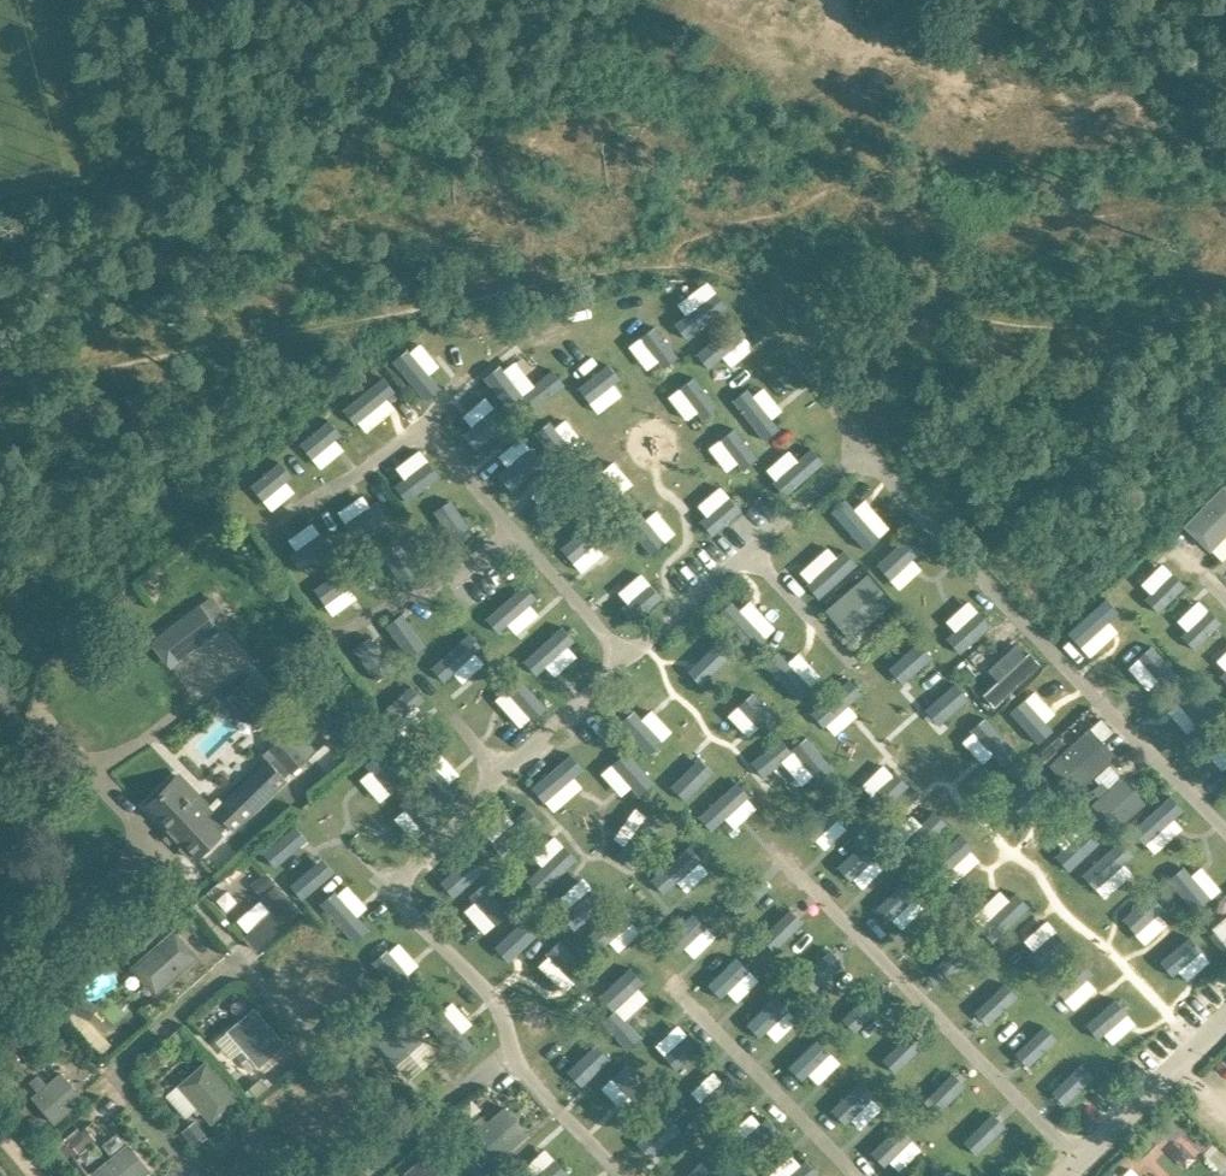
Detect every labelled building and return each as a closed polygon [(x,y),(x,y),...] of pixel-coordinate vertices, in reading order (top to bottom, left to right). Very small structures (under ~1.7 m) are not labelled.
[(686,315),(674,324),(686,339),(727,307),(715,292),(686,315)] [(736,321),(697,354),(709,368),(723,356),(745,337),(748,335),(736,321)] [(654,326),(639,338),(640,338),(658,361),(663,368),(678,356),(654,326)] [(407,348),(392,361),(426,400),(440,388),(429,374),(410,352),(407,348)] [(609,364),(578,387),(590,402),(613,384),(620,379),(609,364)] [(499,365),(484,377),(510,410),(525,397),(522,393),(504,371),(499,365)] [(532,386),(523,393),(534,408),(565,385),(553,370),(532,386)] [(383,377),(343,409),(355,424),(358,422),(387,398),(395,392),(383,377)] [(694,377),(679,388),(697,411),(702,418),(717,407),(694,377)] [(747,388),(733,400),(765,440),(780,429),(771,418),(753,396),(747,388)] [(472,426),(462,434),(475,449),(507,422),(494,407),(472,426)] [(330,420),(300,444),(312,458),(313,458),(335,439),(341,434),(330,420)] [(550,421),(535,433),(559,462),(574,451),(573,450),(555,428),(550,421)] [(734,428),(719,439),(719,440),(737,463),(743,470),(758,458),(734,428)] [(507,466),(498,474),(511,489),(543,462),(530,447),(507,466)] [(776,479),(773,482),(785,496),(824,462),(811,448),(797,460),(776,479)] [(405,478),(395,486),(407,501),(440,475),(428,460),(405,478)] [(280,462),(251,486),(263,500),(263,499),(286,481),(292,476),(280,462)] [(598,464),(584,476),(609,505),(623,492),(603,470),(598,464)] [(1209,552),(1225,535),(1225,489),(1222,485),(1182,526),(1209,552)] [(540,505),(531,513),(544,529),(576,501),(562,486),(540,505)] [(707,515),(700,521),(712,535),(741,510),(729,496),(707,515)] [(845,498),(831,511),(865,550),(880,537),(879,536),(855,509),(845,498)] [(451,500),(435,511),(452,537),(468,525),(451,500)] [(345,522),(344,523),(355,538),(387,516),(376,501),(370,505),(345,522)] [(640,513),(626,525),(651,554),(665,541),(646,519),(640,513)] [(590,523),(561,548),(573,562),(574,562),(596,543),(602,538),(590,523)] [(296,550),(290,555),(301,570),(331,547),(320,532),(320,533),(296,550)] [(908,537),(877,565),(890,579),(912,559),(921,551),(908,537)] [(396,538),(380,549),(382,553),(397,575),(413,563),(396,538)] [(809,581),(806,584),(819,598),(857,564),(844,550),(836,557),(809,581)] [(345,567),(314,589),(325,604),(349,587),(356,582),(345,567)] [(1149,594),(1145,598),(1158,612),(1185,585),(1172,572),(1172,573),(1161,582),(1151,593),(1149,594)] [(826,610),(851,640),(895,603),(869,573),(826,610)] [(627,602),(621,608),(633,622),(662,597),(650,583),(649,583),(627,602)] [(525,584),(486,618),(498,632),(508,624),(530,604),(537,598),(525,584)] [(1106,597),(1068,632),(1081,646),(1108,621),(1111,618),(1119,612),(1106,597)] [(732,601),(718,614),(753,652),(767,639),(765,637),(740,610),(732,601)] [(157,635),(179,663),(220,632),(199,604),(157,635)] [(1187,630),(1181,635),(1194,649),(1222,622),(1208,609),(1187,630)] [(955,630),(946,638),(960,653),(991,625),(977,610),(955,630)] [(408,621),(392,632),(409,657),(425,646),(408,621)] [(562,626),(524,660),(536,674),(546,666),(568,646),(575,640),(562,626)] [(470,633),(432,667),(444,681),(454,672),(475,653),(482,647),(474,637),(470,633)] [(919,642),(895,663),(908,678),(932,657),(919,642)] [(716,643),(695,663),(708,678),(730,657),(716,643)] [(375,644),(359,655),(377,681),(393,669),(375,644)] [(1151,645),(1137,658),(1138,659),(1158,680),(1163,686),(1177,673),(1151,645)] [(778,651),(764,665),(799,702),(814,689),(789,662),(778,651)] [(513,670),(499,682),(506,690),(530,717),(533,720),(546,708),(513,670)] [(850,679),(811,713),(823,727),(826,724),(848,705),(862,693),(850,679)] [(956,684),(932,704),(945,719),(968,699),(956,684)] [(1186,684),(1172,697),(1177,703),(1197,725),(1198,726),(1212,713),(1186,684)] [(411,685),(373,719),(386,733),(395,725),(417,706),(424,699),(411,685)] [(752,692),(738,706),(758,727),(766,736),(781,722),(752,692)] [(1025,699),(1010,712),(1038,744),(1053,730),(1045,721),(1025,699)] [(634,710),(619,723),(647,754),(662,741),(661,740),(642,719),(634,710)] [(984,717),(970,730),(973,732),(992,754),(1005,768),(1019,755),(984,717)] [(1212,739),(1213,740),(1225,754),(1225,727),(1212,739)] [(1050,766),(1075,795),(1117,757),(1092,728),(1050,766)] [(172,782),(166,788),(149,805),(154,811),(153,812),(165,825),(167,824),(170,827),(168,829),(178,840),(180,838),(185,843),(184,844),(197,858),(198,857),(201,860),(233,830),(286,779),(285,778),(291,771),(293,773),(308,759),(285,734),(270,748),(279,757),(272,764),(268,760),(215,811),(215,812),(207,819),(201,812),(209,805),(182,777),(174,784),(172,782)] [(806,736),(791,749),(794,752),(812,774),(818,781),(833,769),(806,736)] [(781,739),(751,763),(763,777),(784,760),(793,753),(781,739)] [(626,751),(612,764),(631,786),(639,795),(654,782),(626,751)] [(379,752),(365,765),(370,771),(390,792),(391,794),(405,781),(379,752)] [(424,753),(410,766),(443,805),(457,792),(449,783),(430,761),(424,753)] [(571,754),(532,787),(544,801),(545,800),(573,777),(574,776),(583,768),(571,754)] [(693,764),(671,786),(685,800),(707,778),(693,764)] [(871,794),(858,807),(872,821),(908,785),(895,771),(892,774),(871,794)] [(1092,805),(1115,832),(1147,804),(1123,777),(1092,805)] [(737,782),(699,817),(711,830),(725,817),(747,798),(749,796),(737,782)] [(414,791),(400,804),(405,810),(424,832),(425,833),(439,821),(414,791)] [(1171,795),(1132,829),(1145,844),(1146,843),(1173,818),(1183,810),(1171,795)] [(825,803),(800,827),(813,841),(816,839),(837,819),(839,817),(825,803)] [(492,841),(490,843),(503,857),(540,821),(527,808),(513,821),(492,841)] [(901,845),(898,848),(911,861),(947,824),(934,811),(921,824),(901,845)] [(624,845),(617,856),(632,867),(662,825),(647,814),(646,815),(624,845)] [(1064,848),(1055,856),(1062,864),(1069,871),(1099,842),(1086,828),(1064,848)] [(288,832),(264,853),(276,867),(300,846),(288,832)] [(961,834),(923,868),(935,882),(943,875),(970,850),(973,848),(961,834)] [(1121,840),(1082,875),(1095,889),(1096,887),(1123,863),(1133,854),(1121,840)] [(863,842),(837,867),(850,881),(853,878),(875,857),(876,856),(863,842)] [(542,865),(527,881),(540,894),(577,858),(564,845),(563,845),(542,865)] [(690,845),(651,879),(663,893),(677,881),(699,862),(702,860),(690,845)] [(470,855),(447,876),(460,891),(483,870),(470,855)] [(314,864),(290,885),(303,899),(327,879),(314,864)] [(1183,866),(1168,879),(1195,911),(1210,898),(1191,875),(1183,866)] [(902,883),(876,908),(889,922),(893,918),(914,898),(915,897),(902,883)] [(483,884),(469,896),(474,902),(494,924),(495,925),(509,913),(499,901),(485,886),(483,884)] [(569,907),(561,915),(574,929),(605,901),(591,887),(569,907)] [(335,891),(321,903),(355,942),(369,930),(357,916),(337,894),(335,891)] [(982,925),(980,928),(992,941),(1029,906),(1016,893),(1009,900),(982,925)] [(1151,894),(1123,919),(1136,933),(1157,913),(1164,908),(1151,894)] [(622,905),(583,939),(596,953),(609,941),(631,922),(634,919),(622,905)] [(532,912),(501,941),(515,955),(546,926),(532,912)] [(693,913),(665,939),(678,954),(685,947),(706,927),(693,913)] [(785,914),(761,937),(774,950),(798,927),(785,914)] [(128,965),(155,994),(198,954),(172,925),(128,965)] [(1034,950),(1027,956),(1040,970),(1069,945),(1056,931),(1034,950)] [(1190,936),(1160,961),(1173,976),(1179,970),(1201,951),(1202,951),(1190,936)] [(560,940),(546,953),(548,956),(574,983),(581,990),(595,977),(560,940)] [(386,949),(373,962),(407,1000),(421,987),(408,973),(389,952),(386,949)] [(825,954),(802,977),(815,990),(838,967),(825,954)] [(736,957),(708,984),(721,998),(728,991),(749,971),(736,957)] [(1080,959),(1052,984),(1065,999),(1087,979),(1093,973),(1080,959)] [(630,968),(599,996),(613,1011),(616,1009),(637,989),(644,983),(630,968)] [(1000,987),(980,1006),(993,1019),(1017,997),(1004,983),(1000,987)] [(866,995),(842,1018),(855,1031),(879,1008),(866,995)] [(775,997),(747,1024),(760,1038),(767,1031),(788,1010),(775,997)] [(1116,999),(1086,1024),(1098,1038),(1104,1033),(1127,1014),(1128,1013),(1116,999)] [(363,1026),(397,1066),(424,1043),(390,1003),(363,1026)] [(254,1008),(227,1032),(257,1067),(284,1043),(254,1008)] [(440,1008),(426,1021),(462,1059),(475,1047),(462,1032),(442,1011),(440,1008)] [(603,1021),(602,1021),(628,1049),(641,1037),(623,1017),(616,1009),(613,1011),(603,1021)] [(1044,1025),(1020,1048),(1034,1062),(1058,1039),(1044,1025)] [(664,1054),(663,1055),(676,1069),(703,1046),(690,1032),(687,1034),(664,1054)] [(906,1036),(883,1058),(896,1072),(919,1050),(906,1036)] [(816,1040),(789,1067),(802,1080),(809,1074),(830,1053),(816,1040)] [(596,1044),(573,1066),(588,1081),(610,1059),(596,1044)] [(175,1083),(211,1122),(239,1097),(203,1058),(175,1083)] [(1081,1063),(1057,1086),(1070,1100),(1094,1077),(1081,1063)] [(626,1064),(611,1078),(612,1078),(631,1100),(640,1109),(655,1095),(626,1064)] [(39,1075),(30,1083),(37,1091),(32,1096),(54,1122),(83,1096),(61,1071),(46,1084),(39,1075)] [(722,1081),(700,1101),(713,1115),(742,1089),(729,1075),(722,1081)] [(948,1077),(924,1100),(937,1114),(961,1091),(948,1077)] [(861,1081),(831,1110),(845,1124),(851,1119),(871,1099),(875,1095),(861,1081)] [(467,1136),(493,1165),(529,1132),(503,1104),(467,1136)] [(665,1116),(643,1137),(657,1152),(679,1130),(665,1116)] [(760,1123),(738,1143),(751,1157),(780,1131),(779,1130),(767,1117),(760,1123)] [(988,1117),(964,1140),(977,1154),(1001,1131),(995,1125),(988,1117)] [(899,1126),(871,1152),(884,1166),(890,1160),(911,1140),(912,1140),(899,1126)] [(221,1175),(256,1175),(262,1170),(234,1138),(208,1162),(221,1175)] [(95,1175),(142,1175),(150,1169),(126,1140),(90,1170),(95,1175)] [(433,1145),(404,1170),(409,1175),(453,1175),(457,1173),(433,1145)] [(1044,1158),(1035,1149),(1027,1157),(1036,1166),(1044,1158)] [(686,1175),(714,1175),(719,1171),(705,1157),(686,1175)] [(567,1173),(554,1158),(535,1175),(564,1175),(567,1173)] [(818,1174),(806,1160),(800,1165),(787,1175),(816,1175),(818,1174)] [(929,1175),(948,1175),(938,1167),(929,1175)]
